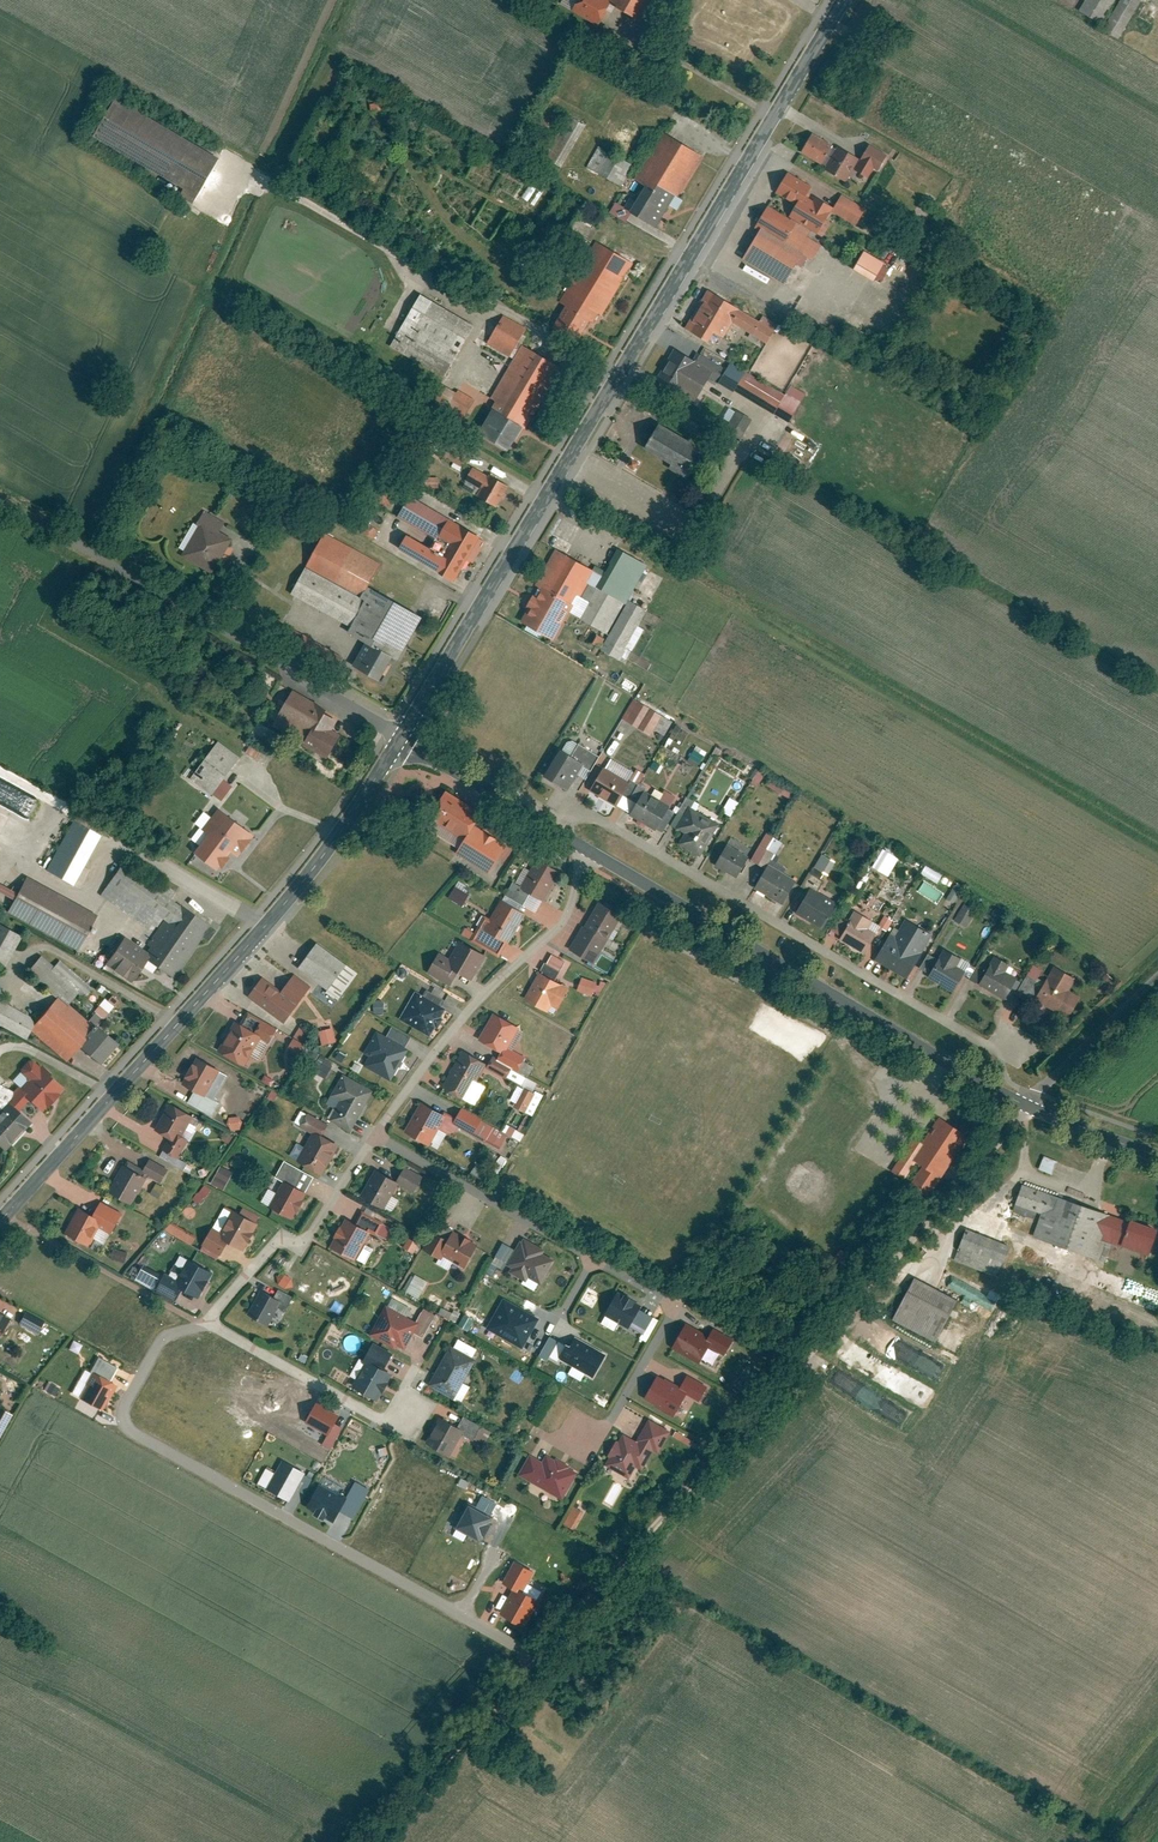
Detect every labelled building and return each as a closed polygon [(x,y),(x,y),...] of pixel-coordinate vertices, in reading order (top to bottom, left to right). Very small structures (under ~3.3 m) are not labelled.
[(609,4),(605,1),(606,0),(605,0),(580,0),(574,10),(597,24),(609,4)] [(647,26),(662,0),(606,0),(605,1),(609,4),(647,26)] [(1100,24),(1114,0),(1086,0),(1079,12),(1100,24)] [(1103,30),(1118,39),(1142,0),(1121,0),(1103,30)] [(192,202),(219,157),(117,97),(95,135),(182,187),(178,193),(192,202)] [(386,103),(370,104),(370,111),(386,110),(386,103)] [(569,116),(544,158),(562,168),(586,125),(569,116)] [(652,181),(677,197),(702,157),(663,133),(633,179),(647,188),(652,181)] [(813,134),(801,152),(822,165),(822,164),(828,167),(838,151),(832,148),(833,146),(813,134)] [(587,166),(621,188),(634,168),(600,146),(587,166)] [(887,157),(870,146),(858,166),(870,173),(874,167),(879,170),(887,157)] [(839,150),(838,151),(828,167),(827,169),(845,180),(857,160),(839,150)] [(777,192),(799,206),(804,198),(810,187),(788,173),(777,192)] [(638,203),(632,212),(657,228),(677,197),(652,181),(647,188),(638,203)] [(842,196),(833,210),(857,225),(865,210),(842,196)] [(632,212),(638,203),(631,198),(623,211),(630,215),(632,212)] [(793,217),(813,229),(822,235),(829,224),(824,221),(831,209),(817,200),(814,204),(804,198),(799,206),(792,216),(793,217)] [(626,222),(630,215),(623,211),(616,206),(611,213),(626,222)] [(760,231),(743,259),(784,284),(797,263),(803,254),(808,257),(814,260),(822,247),(807,238),(813,229),(793,217),(791,221),(769,207),(756,228),(760,231)] [(603,316),(634,264),(597,241),(560,303),(567,306),(591,321),(593,323),(599,314),(603,316)] [(885,264),(864,251),(854,268),(875,281),(877,278),(884,266),(885,264)] [(808,257),(803,254),(797,263),(803,266),(808,257)] [(889,269),(884,266),(877,278),(882,281),(889,269)] [(760,322),(709,291),(685,329),(706,342),(713,331),(723,338),(732,323),(766,344),(777,326),(763,317),(760,322)] [(475,327),(421,295),(390,347),(445,379),(475,327)] [(578,342),(591,321),(567,306),(554,328),(578,342)] [(525,429),(562,369),(521,345),(526,337),(524,336),(527,330),(504,316),(488,343),(514,359),(491,398),(496,401),(491,409),(495,411),(517,424),(525,429)] [(846,322),(843,328),(869,343),(872,337),(846,322)] [(696,362),(676,350),(658,380),(695,402),(709,379),(718,384),(727,370),(700,354),(696,362)] [(727,370),(718,384),(734,393),(735,391),(747,372),(731,363),(727,370)] [(786,395),(747,372),(735,391),(789,423),(800,404),(786,395)] [(458,390),(456,394),(439,383),(429,398),(463,419),(475,400),(458,390)] [(786,395),(800,404),(802,401),(787,392),(786,395)] [(517,424),(495,411),(481,434),(508,450),(515,438),(510,436),(517,424)] [(723,418),(718,426),(741,439),(751,422),(738,414),(732,424),(723,418)] [(696,446),(659,424),(655,431),(647,427),(642,436),(649,441),(644,448),(670,463),(667,467),(691,481),(695,474),(692,473),(703,455),(694,449),(696,446)] [(639,463),(632,459),(628,466),(635,471),(639,463)] [(496,507),(509,486),(490,474),(489,477),(473,468),(465,481),(481,490),(477,495),(496,507)] [(421,478),(421,488),(440,488),(439,478),(421,478)] [(486,541),(409,497),(398,517),(436,538),(430,549),(407,535),(399,548),(455,580),(467,559),(474,562),(486,541)] [(225,524),(204,512),(198,523),(202,525),(185,555),(213,571),(231,541),(219,534),(225,524)] [(361,520),(356,529),(368,537),(374,527),(361,520)] [(382,565),(326,534),(308,566),(364,598),(369,589),(382,565)] [(571,605),(576,596),(590,603),(581,619),(606,633),(624,602),(628,604),(601,650),(618,660),(647,611),(630,601),(633,595),(629,593),(645,565),(618,549),(610,564),(611,565),(607,572),(596,566),(593,570),(556,549),(535,585),(540,588),(571,605)] [(364,598),(308,566),(292,594),(348,626),(364,598)] [(568,611),(571,605),(540,588),(535,598),(534,597),(529,606),(533,608),(524,622),(552,638),(568,611)] [(423,620),(369,589),(364,598),(348,626),(352,628),(349,632),(368,643),(392,657),(400,661),(423,620)] [(590,603),(576,596),(571,605),(568,611),(581,619),(590,603)] [(592,643),(599,648),(604,639),(597,635),(592,643)] [(392,657),(368,643),(355,667),(379,681),(392,657)] [(326,757),(339,736),(331,731),(335,725),(323,717),(327,712),(294,691),(275,722),(306,742),(305,744),(326,757)] [(671,722),(633,698),(621,716),(648,733),(652,727),(663,734),(671,722)] [(276,733),(259,722),(250,735),(267,746),(276,733)] [(563,749),(560,748),(544,774),(567,789),(577,774),(583,777),(596,755),(569,739),(563,749)] [(218,742),(191,778),(213,794),(214,792),(222,798),(230,787),(222,781),(240,759),(218,742)] [(698,768),(707,753),(696,746),(687,761),(698,768)] [(633,772),(610,758),(591,790),(614,803),(633,772)] [(755,772),(751,786),(759,788),(763,774),(755,772)] [(408,782),(405,777),(398,782),(400,787),(408,782)] [(481,809),(447,787),(429,815),(463,836),(473,822),(481,809)] [(669,804),(643,790),(629,814),(663,832),(674,812),(667,808),(669,804)] [(731,817),(739,803),(729,797),(721,812),(731,817)] [(718,823),(688,805),(676,826),(685,831),(678,841),(699,853),(718,823)] [(253,835),(219,809),(203,830),(210,835),(196,853),(217,869),(221,864),(224,866),(229,859),(226,857),(231,851),(237,856),(241,850),(243,851),(252,840),(250,839),(253,835)] [(81,810),(75,820),(101,835),(107,825),(81,810)] [(39,866),(72,885),(101,835),(75,820),(59,848),(51,844),(39,866)] [(504,843),(473,822),(463,836),(456,847),(487,868),(504,843)] [(746,856),(725,844),(714,865),(734,876),(746,856)] [(882,849),(871,868),(888,877),(899,858),(882,849)] [(811,875),(821,879),(823,874),(829,876),(835,861),(819,855),(811,875)] [(544,900),(559,872),(538,860),(532,871),(523,887),(522,888),(532,893),(540,898),(544,900)] [(183,904),(126,862),(103,894),(149,929),(153,922),(161,926),(150,943),(153,945),(150,950),(151,959),(178,978),(206,936),(211,940),(220,929),(185,903),(183,904)] [(795,880),(767,864),(754,888),(782,903),(795,880)] [(517,884),(523,887),(532,871),(526,868),(517,884)] [(98,916),(27,877),(17,894),(15,899),(8,911),(79,950),(98,916)] [(461,906),(470,888),(457,881),(448,899),(461,906)] [(513,882),(506,895),(525,906),(526,904),(532,893),(522,888),(523,887),(517,884),(513,882)] [(15,899),(17,894),(0,885),(0,891),(15,899)] [(833,902),(809,888),(795,911),(820,925),(833,902)] [(540,898),(532,893),(526,904),(534,909),(540,898)] [(506,895),(501,902),(521,913),(525,906),(506,895)] [(508,942),(524,915),(521,913),(501,902),(491,920),(482,915),(477,924),(480,926),(507,941),(508,942)] [(620,916),(600,904),(586,929),(583,927),(570,949),(593,963),(608,938),(615,925),(620,916)] [(958,923),(968,906),(964,904),(954,920),(958,923)] [(968,907),(959,925),(967,928),(976,910),(968,907)] [(882,923),(859,909),(841,939),(863,953),(882,923)] [(898,930),(892,927),(874,959),(905,977),(930,932),(905,918),(898,930)] [(2,967),(20,936),(0,925),(0,966),(2,967)] [(615,925),(608,938),(614,942),(621,928),(615,925)] [(499,956),(507,941),(480,926),(476,932),(468,927),(463,936),(499,956)] [(150,950),(128,934),(108,963),(135,982),(151,959),(150,950)] [(356,971),(316,942),(298,967),(327,988),(325,991),(336,999),(356,971)] [(471,979),(485,956),(461,943),(450,962),(439,955),(429,971),(453,985),(460,973),(471,979)] [(967,963),(943,948),(926,976),(951,991),(967,963)] [(547,963),(560,970),(565,962),(552,954),(547,963)] [(59,998),(67,1005),(77,993),(84,999),(92,990),(59,961),(54,968),(41,956),(28,971),(59,998)] [(1008,964),(994,956),(978,983),(1003,998),(1016,976),(1005,969),(1008,964)] [(543,971),(541,974),(554,981),(560,970),(547,963),(545,962),(540,970),(543,971)] [(1074,976),(1052,965),(1034,999),(1068,1017),(1079,995),(1067,988),(1074,976)] [(554,981),(541,974),(527,999),(546,1010),(551,1003),(558,1007),(568,989),(554,981)] [(285,1023),(311,989),(293,975),(281,990),(264,978),(250,997),(285,1023)] [(596,983),(582,978),(578,989),(593,994),(596,983)] [(423,997),(442,1008),(446,1001),(427,990),(423,997)] [(439,1017),(444,1009),(442,1008),(423,997),(416,993),(401,1019),(429,1035),(434,1026),(437,1027),(442,1018),(439,1017)] [(113,1007),(118,1001),(111,996),(106,1003),(113,1007)] [(30,1030),(66,1062),(79,1047),(95,1029),(87,1022),(67,1005),(59,998),(34,1026),(30,1030)] [(30,1030),(34,1026),(28,1017),(0,1001),(0,1025),(25,1039),(30,1030)] [(87,1022),(95,1029),(79,1047),(99,1065),(117,1044),(97,1027),(103,1021),(95,1013),(87,1022)] [(249,1013),(241,1027),(259,1037),(269,1043),(277,1030),(249,1013)] [(518,1028),(495,1015),(481,1040),(502,1052),(498,1060),(512,1068),(518,1072),(525,1059),(506,1048),(518,1028)] [(236,1024),(220,1051),(243,1064),(249,1054),(259,1037),(241,1027),(236,1024)] [(393,1027),(388,1035),(407,1046),(412,1038),(393,1027)] [(300,1028),(287,1048),(296,1054),(310,1034),(300,1028)] [(335,1042),(332,1029),(321,1032),(323,1045),(335,1042)] [(390,1078),(407,1051),(405,1050),(407,1046),(388,1035),(386,1038),(378,1034),(367,1052),(373,1056),(368,1065),(390,1078)] [(269,1043),(259,1037),(249,1054),(259,1060),(269,1043)] [(485,1065),(465,1053),(444,1088),(465,1100),(476,1082),(485,1065)] [(506,1079),(512,1068),(498,1060),(493,1058),(487,1068),(506,1079)] [(184,1084),(203,1095),(218,1070),(199,1059),(184,1084)] [(41,1070),(33,1062),(29,1062),(23,1068),(24,1072),(32,1080),(24,1088),(19,1089),(15,1093),(7,1100),(18,1110),(27,1100),(31,1100),(41,1109),(47,1103),(49,1104),(57,1096),(55,1094),(62,1087),(49,1075),(50,1074),(43,1068),(41,1070)] [(330,1069),(317,1062),(312,1070),(325,1078),(330,1069)] [(512,1068),(506,1079),(522,1087),(527,1077),(518,1072),(512,1068)] [(218,1070),(203,1095),(212,1100),(227,1075),(218,1070)] [(373,1092),(344,1075),(333,1095),(342,1100),(331,1119),(351,1130),(373,1092)] [(476,1082),(465,1100),(475,1106),(486,1088),(476,1082)] [(15,1093),(0,1084),(0,1089),(1,1089),(0,1090),(0,1108),(7,1100),(15,1093)] [(534,1095),(524,1089),(514,1107),(524,1113),(534,1095)] [(541,1099),(534,1095),(524,1113),(531,1117),(541,1099)] [(4,1150),(30,1122),(18,1110),(7,1100),(0,1108),(0,1146),(4,1150)] [(445,1117),(423,1104),(407,1131),(429,1144),(445,1117)] [(171,1105),(156,1130),(170,1138),(177,1142),(181,1136),(192,1117),(171,1105)] [(453,1124),(458,1127),(499,1151),(506,1139),(493,1131),(494,1130),(481,1122),(482,1121),(462,1109),(455,1121),(453,1124)] [(321,1174),(338,1145),(321,1136),(327,1125),(308,1114),(301,1126),(314,1133),(298,1161),(321,1174)] [(445,1117),(429,1144),(437,1149),(446,1133),(455,1132),(458,1127),(453,1124),(455,1121),(446,1116),(445,1117)] [(201,1122),(192,1117),(181,1136),(188,1140),(190,1141),(201,1122)] [(241,1117),(228,1118),(229,1131),(241,1130),(241,1117)] [(966,1136),(939,1118),(911,1157),(915,1161),(834,1252),(838,1257),(918,1167),(911,1183),(924,1192),(966,1136)] [(221,1139),(228,1144),(233,1137),(225,1132),(221,1139)] [(188,1140),(181,1136),(177,1142),(170,1138),(163,1149),(178,1158),(188,1140)] [(178,1158),(163,1149),(159,1156),(184,1171),(188,1164),(178,1158)] [(500,1156),(490,1173),(497,1177),(507,1160),(500,1156)] [(1043,1157),(1039,1171),(1052,1174),(1056,1161),(1043,1157)] [(150,1160),(145,1170),(148,1172),(147,1174),(161,1182),(168,1170),(150,1160)] [(285,1181),(306,1193),(315,1177),(285,1160),(275,1177),(284,1183),(285,1181)] [(111,1193),(131,1203),(147,1174),(148,1172),(145,1170),(128,1161),(111,1193)] [(232,1172),(221,1166),(215,1176),(226,1182),(232,1172)] [(421,1178),(404,1169),(397,1182),(398,1183),(414,1191),(421,1178)] [(397,1182),(377,1171),(363,1196),(384,1208),(391,1195),(398,1183),(397,1182)] [(226,1182),(215,1176),(211,1183),(222,1189),(226,1182)] [(306,1193),(285,1181),(284,1183),(271,1207),(292,1218),(306,1193)] [(165,1189),(157,1184),(151,1194),(159,1198),(165,1189)] [(1023,1187),(1014,1213),(1040,1222),(1034,1239),(1105,1262),(1111,1244),(1150,1258),(1157,1234),(1157,1230),(1131,1221),(1129,1223),(1023,1187)] [(391,1195),(384,1208),(393,1213),(400,1200),(391,1195)] [(101,1221),(98,1226),(111,1233),(121,1214),(102,1203),(94,1217),(101,1221)] [(94,1217),(80,1209),(67,1233),(90,1245),(94,1238),(92,1237),(98,1226),(101,1221),(94,1217)] [(257,1224),(235,1211),(221,1236),(221,1237),(229,1241),(242,1249),(257,1224)] [(355,1225),(369,1232),(370,1230),(377,1234),(383,1223),(363,1212),(355,1225)] [(355,1225),(348,1221),(333,1246),(354,1258),(363,1243),(369,1232),(355,1225)] [(383,1223),(377,1234),(383,1237),(389,1226),(383,1223)] [(436,1233),(450,1241),(454,1233),(455,1230),(442,1223),(436,1233)] [(168,1224),(165,1233),(193,1244),(196,1235),(168,1224)] [(98,1226),(92,1237),(94,1238),(105,1244),(111,1233),(98,1226)] [(222,1254),(229,1241),(221,1237),(221,1236),(212,1231),(204,1244),(222,1254)] [(1010,1248),(966,1231),(954,1262),(999,1279),(1010,1248)] [(443,1253),(450,1241),(436,1233),(426,1251),(440,1258),(443,1253)] [(478,1247),(454,1233),(450,1241),(443,1253),(455,1260),(467,1266),(478,1247)] [(517,1250),(510,1264),(515,1267),(512,1272),(525,1279),(528,1274),(541,1281),(552,1261),(541,1255),(543,1250),(525,1240),(522,1245),(521,1244),(517,1250)] [(410,1241),(408,1252),(415,1254),(418,1243),(410,1241)] [(507,1263),(510,1264),(517,1250),(503,1242),(496,1257),(507,1263)] [(363,1243),(354,1258),(365,1263),(373,1248),(363,1243)] [(129,1253),(113,1249),(111,1259),(126,1263),(129,1253)] [(455,1260),(443,1253),(440,1258),(437,1264),(450,1270),(455,1260)] [(169,1278),(177,1283),(190,1261),(181,1256),(169,1278)] [(507,1263),(496,1257),(486,1274),(493,1277),(498,1266),(504,1269),(507,1263)] [(211,1273),(190,1261),(177,1283),(176,1285),(182,1288),(198,1297),(211,1273)] [(1041,1285),(1043,1268),(1009,1262),(1006,1280),(1041,1285)] [(141,1265),(139,1269),(135,1267),(131,1279),(138,1281),(153,1290),(161,1276),(141,1265)] [(284,1274),(278,1284),(288,1290),(295,1281),(284,1274)] [(541,1281),(528,1274),(525,1279),(523,1283),(536,1290),(541,1281)] [(416,1275),(411,1283),(424,1291),(429,1282),(416,1275)] [(177,1297),(182,1288),(176,1285),(177,1283),(169,1278),(165,1276),(159,1287),(177,1297)] [(958,1301),(915,1279),(892,1322),(935,1345),(958,1301)] [(411,1283),(407,1291),(420,1299),(424,1291),(411,1283)] [(174,1303),(177,1297),(159,1287),(156,1292),(174,1303)] [(1137,1304),(1145,1308),(1153,1294),(1145,1289),(1137,1304)] [(279,1290),(274,1298),(280,1302),(277,1307),(286,1312),(294,1298),(279,1290)] [(274,1298),(263,1292),(250,1315),(267,1325),(277,1307),(280,1302),(274,1298)] [(617,1294),(606,1314),(607,1314),(620,1321),(629,1326),(638,1309),(639,1306),(634,1303),(635,1301),(625,1295),(623,1297),(617,1294)] [(537,1317),(506,1300),(492,1326),(522,1343),(537,1317)] [(415,1324),(387,1308),(373,1334),(395,1346),(397,1342),(404,1346),(412,1333),(416,1325),(415,1324)] [(416,1325),(412,1333),(423,1339),(437,1315),(424,1308),(415,1324),(416,1325)] [(441,1309),(438,1316),(456,1322),(459,1314),(453,1312),(453,1313),(441,1309)] [(638,1309),(629,1326),(643,1334),(653,1317),(638,1309)] [(44,1322),(26,1312),(20,1323),(38,1333),(44,1322)] [(0,1333),(9,1319),(0,1314),(0,1333)] [(620,1321),(607,1314),(602,1323),(615,1330),(620,1321)] [(685,1326),(674,1346),(701,1361),(709,1345),(712,1340),(709,1338),(685,1326)] [(712,1340),(709,1345),(725,1354),(733,1340),(714,1329),(709,1338),(712,1340)] [(329,1330),(324,1341),(337,1346),(342,1336),(329,1330)] [(550,1357),(559,1341),(550,1336),(539,1356),(548,1361),(550,1357)] [(606,1354),(575,1337),(570,1347),(568,1346),(561,1359),(573,1366),(586,1373),(593,1377),(606,1354)] [(453,1349),(472,1360),(478,1350),(459,1339),(453,1349)] [(561,1359),(568,1346),(559,1341),(550,1357),(559,1362),(561,1359)] [(369,1361),(384,1370),(392,1356),(373,1345),(364,1361),(368,1364),(369,1361)] [(452,1348),(431,1384),(454,1397),(474,1361),(472,1360),(453,1349),(452,1348)] [(93,1371),(110,1380),(118,1367),(98,1356),(90,1369),(93,1371)] [(384,1370),(369,1361),(368,1364),(355,1387),(376,1399),(390,1373),(384,1370)] [(586,1373),(573,1366),(568,1374),(581,1381),(586,1373)] [(102,1409),(116,1384),(110,1380),(93,1371),(79,1397),(102,1409)] [(686,1393),(657,1377),(644,1399),(673,1415),(686,1393)] [(329,1435),(340,1415),(318,1402),(306,1423),(329,1435)] [(0,1416),(0,1437),(12,1415),(3,1410),(0,1416)] [(464,1416),(458,1428),(463,1431),(461,1433),(474,1441),(482,1426),(464,1416)] [(442,1419),(428,1443),(449,1455),(461,1433),(463,1431),(458,1428),(442,1419)] [(641,1441),(653,1448),(658,1451),(669,1432),(650,1421),(639,1440),(641,1441)] [(612,1457),(608,1465),(630,1477),(637,1464),(643,1467),(653,1448),(641,1441),(639,1445),(623,1436),(620,1443),(617,1441),(608,1456),(612,1457)] [(530,1456),(520,1475),(563,1498),(576,1473),(547,1457),(543,1463),(530,1456)] [(268,1488),(291,1500),(297,1489),(305,1474),(306,1472),(283,1460),(276,1472),(268,1488)] [(258,1482),(268,1488),(276,1472),(266,1467),(258,1482)] [(305,1474),(297,1489),(305,1493),(313,1478),(305,1474)] [(347,1498),(340,1511),(354,1518),(370,1488),(356,1481),(347,1498)] [(347,1498),(318,1483),(305,1506),(333,1522),(340,1511),(347,1498)] [(482,1495),(475,1507),(490,1515),(497,1503),(482,1495)] [(475,1507),(468,1503),(455,1527),(479,1541),(492,1517),(490,1515),(475,1507)] [(573,1507),(563,1524),(574,1531),(585,1514),(573,1507)] [(535,1571),(515,1559),(501,1582),(513,1589),(518,1592),(520,1588),(523,1590),(528,1582),(535,1571)] [(523,1590),(538,1598),(542,1590),(528,1582),(523,1590)] [(518,1592),(513,1589),(499,1613),(525,1628),(541,1600),(538,1598),(523,1590),(520,1588),(518,1592)]
